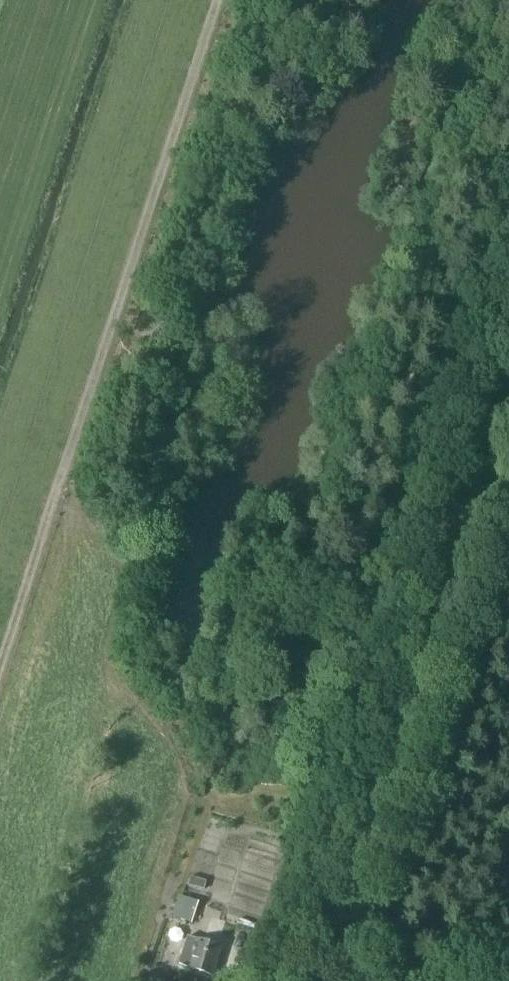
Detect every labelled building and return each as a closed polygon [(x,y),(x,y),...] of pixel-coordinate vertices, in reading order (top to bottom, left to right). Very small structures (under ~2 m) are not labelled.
[(208,881),(192,876),(189,886),(205,890),(208,881)] [(200,902),(180,895),(172,915),(193,923),(200,902)] [(197,939),(188,936),(179,963),(213,975),(222,947),(197,939)]
